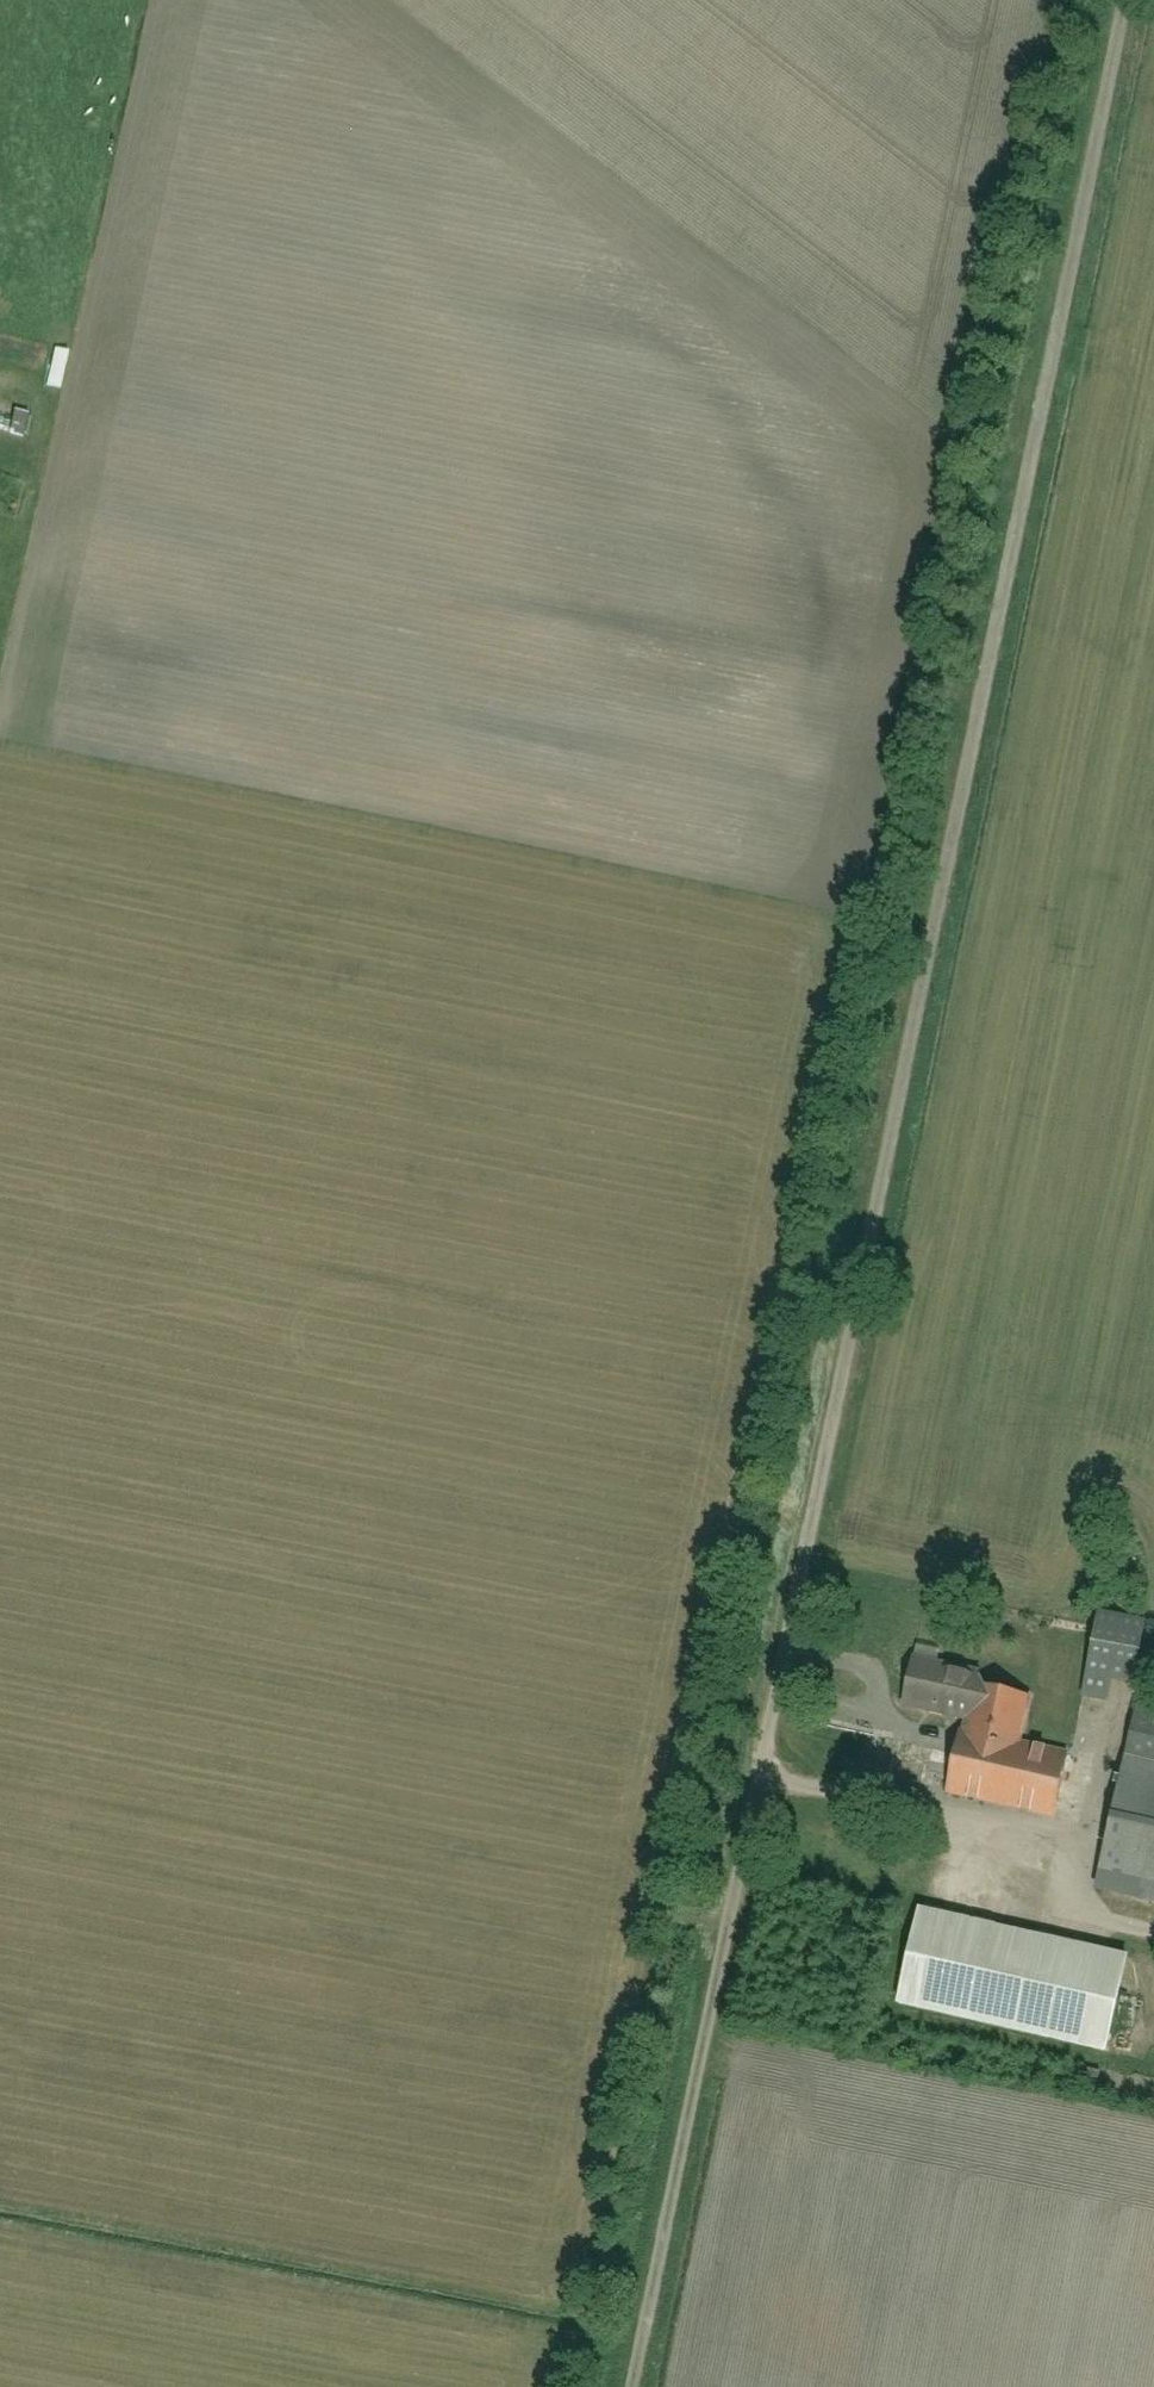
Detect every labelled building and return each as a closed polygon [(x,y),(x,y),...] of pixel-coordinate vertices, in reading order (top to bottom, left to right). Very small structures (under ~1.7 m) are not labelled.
[(1078,1676),(1123,1685),(1134,1638),(1089,1628),(1078,1676)] [(1033,1714),(1038,1684),(925,1664),(921,1690),(983,1701),(978,1730),(954,1726),(951,1741),(907,1733),(902,1760),(941,1767),(939,1783),(1055,1804),(1070,1721),(1033,1714)] [(1104,1869),(1153,1879),(1153,1764),(1128,1758),(1104,1869)] [(925,1914),(903,2005),(1112,2054),(1134,1963),(925,1914)]
